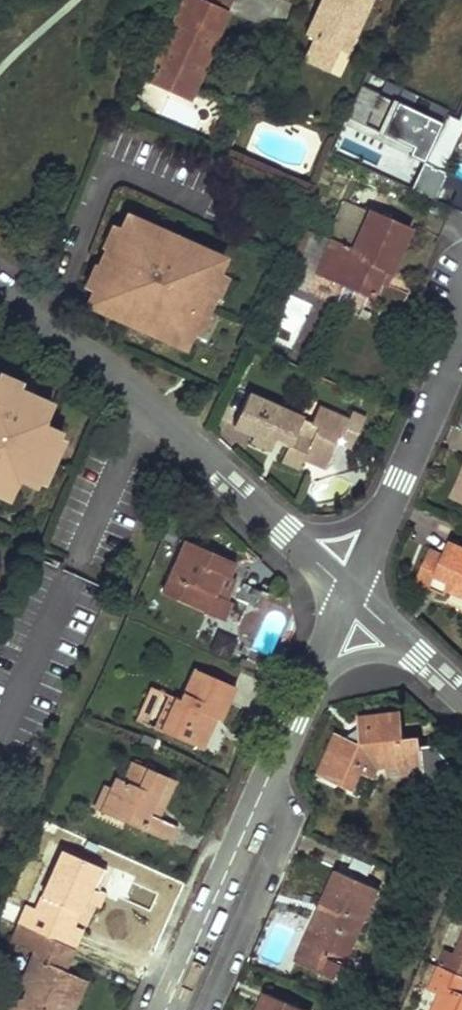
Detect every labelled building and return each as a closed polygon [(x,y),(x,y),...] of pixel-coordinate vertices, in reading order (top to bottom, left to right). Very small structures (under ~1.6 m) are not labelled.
[(225,12),(201,1),(201,0),(184,0),(176,19),(169,15),(164,26),(168,27),(166,31),(169,33),(148,81),(188,98),(225,12)] [(231,0),(201,0),(201,1),(225,12),(231,0)] [(302,36),(310,40),(300,63),(324,74),(334,51),(343,31),(352,35),(368,0),(318,0),(302,36)] [(352,35),(343,31),(334,51),(343,55),(352,35)] [(441,126),(359,89),(342,127),(424,164),(441,126)] [(445,118),(424,164),(440,171),(456,136),(461,138),(461,108),(455,122),(445,118)] [(368,215),(348,205),(316,276),(372,301),(379,285),(384,275),(389,276),(410,231),(369,213),(368,215)] [(95,287),(89,303),(185,346),(192,330),(217,271),(223,257),(127,214),(121,228),(95,287)] [(112,224),(88,284),(95,287),(121,228),(112,224)] [(225,275),(217,271),(192,330),(199,333),(225,275)] [(384,287),(389,276),(384,275),(379,285),(384,287)] [(12,389),(15,382),(0,375),(0,384),(12,389)] [(6,500),(14,482),(30,489),(55,429),(41,422),(48,404),(12,389),(0,384),(0,497),(6,500)] [(339,445),(353,451),(366,423),(351,416),(347,424),(318,412),(312,428),(311,430),(315,433),(311,443),(295,436),(300,422),(248,398),(234,428),(254,437),(251,444),(272,452),(277,441),(291,448),(285,463),(300,471),(304,463),(308,454),(330,464),(339,445)] [(312,428),(300,422),(295,436),(311,443),(315,433),(311,430),(312,428)] [(326,473),(330,464),(308,454),(304,463),(326,473)] [(461,504),(461,479),(453,500),(461,504)] [(191,543),(184,557),(222,575),(229,577),(236,563),(191,543)] [(428,590),(429,584),(445,591),(461,598),(461,550),(447,544),(441,557),(426,552),(413,583),(428,590)] [(161,594),(205,613),(214,596),(222,575),(184,557),(179,555),(161,594)] [(214,596),(221,598),(229,577),(222,575),(214,596)] [(442,596),(445,591),(429,584),(428,590),(442,596)] [(156,735),(197,752),(207,730),(203,728),(207,719),(218,724),(231,692),(188,674),(174,704),(170,701),(156,735)] [(151,734),(156,735),(170,701),(164,700),(151,734)] [(353,789),(362,770),(374,779),(376,768),(389,768),(388,777),(423,775),(423,784),(461,780),(461,776),(442,742),(425,745),(425,735),(403,734),(398,711),(359,717),(360,733),(358,739),(338,731),(319,773),(353,789)] [(197,752),(205,755),(218,724),(207,719),(203,728),(207,730),(197,752)] [(134,830),(165,843),(172,828),(156,821),(146,817),(153,801),(163,804),(170,783),(129,766),(121,783),(111,780),(106,792),(97,814),(115,822),(118,816),(137,824),(134,830)] [(91,811),(97,814),(106,792),(100,790),(91,811)] [(156,821),(163,804),(153,801),(146,817),(156,821)] [(115,822),(134,830),(137,824),(118,816),(115,822)] [(24,931),(45,940),(54,922),(69,928),(79,904),(85,893),(92,897),(103,869),(59,852),(33,909),(25,906),(16,927),(24,931)] [(314,953),(342,966),(376,892),(337,872),(322,905),(333,910),(321,937),(310,932),(303,948),(314,953)] [(98,900),(92,897),(85,893),(79,904),(93,910),(98,900)] [(322,905),(310,932),(321,937),(333,910),(322,905)] [(443,965),(461,974),(461,921),(443,965)] [(64,949),(68,952),(78,933),(69,928),(54,922),(45,940),(64,949)] [(7,948),(15,951),(24,931),(16,927),(7,948)] [(79,984),(59,974),(55,973),(64,949),(45,940),(24,931),(15,951),(29,957),(38,962),(17,1009),(68,1009),(79,984)] [(68,952),(64,949),(55,973),(59,974),(68,952)] [(38,962),(29,957),(6,1009),(17,1009),(38,962)] [(443,965),(432,990),(444,995),(437,1009),(461,1009),(461,974),(443,965)] [(273,999),(268,1009),(298,1009),(273,999)]
